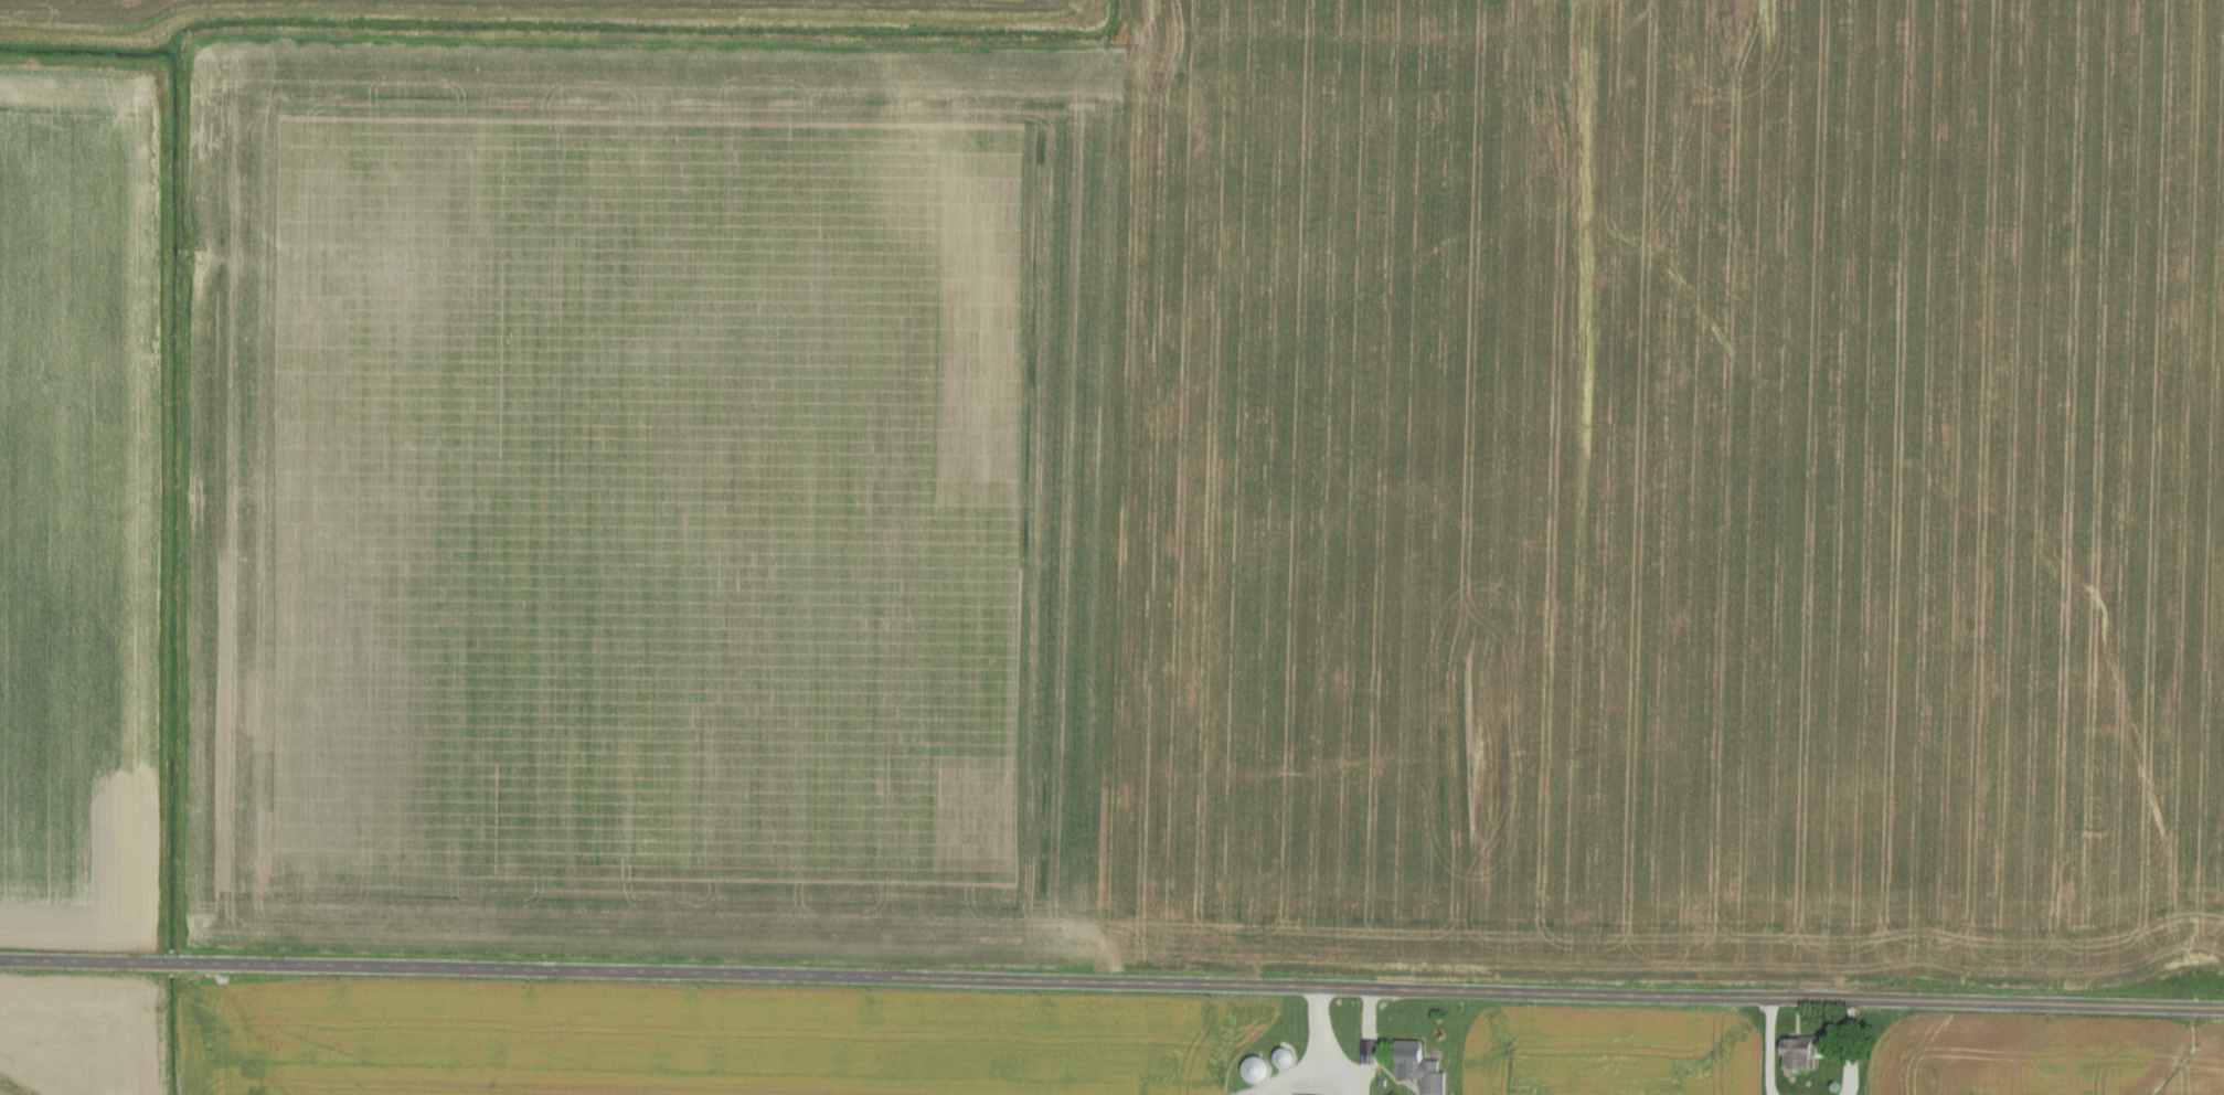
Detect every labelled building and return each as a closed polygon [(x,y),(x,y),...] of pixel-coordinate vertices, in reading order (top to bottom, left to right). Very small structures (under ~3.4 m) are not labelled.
[(1789,1072),(1822,1072),(1822,1039),(1789,1039),(1789,1072)] [(1403,1041),(1402,1080),(1426,1080),(1426,1094),(1449,1094),(1450,1062),(1428,1061),(1429,1042),(1403,1041)] [(1262,1083),(1271,1063),(1258,1057),(1248,1077),(1262,1083)]
